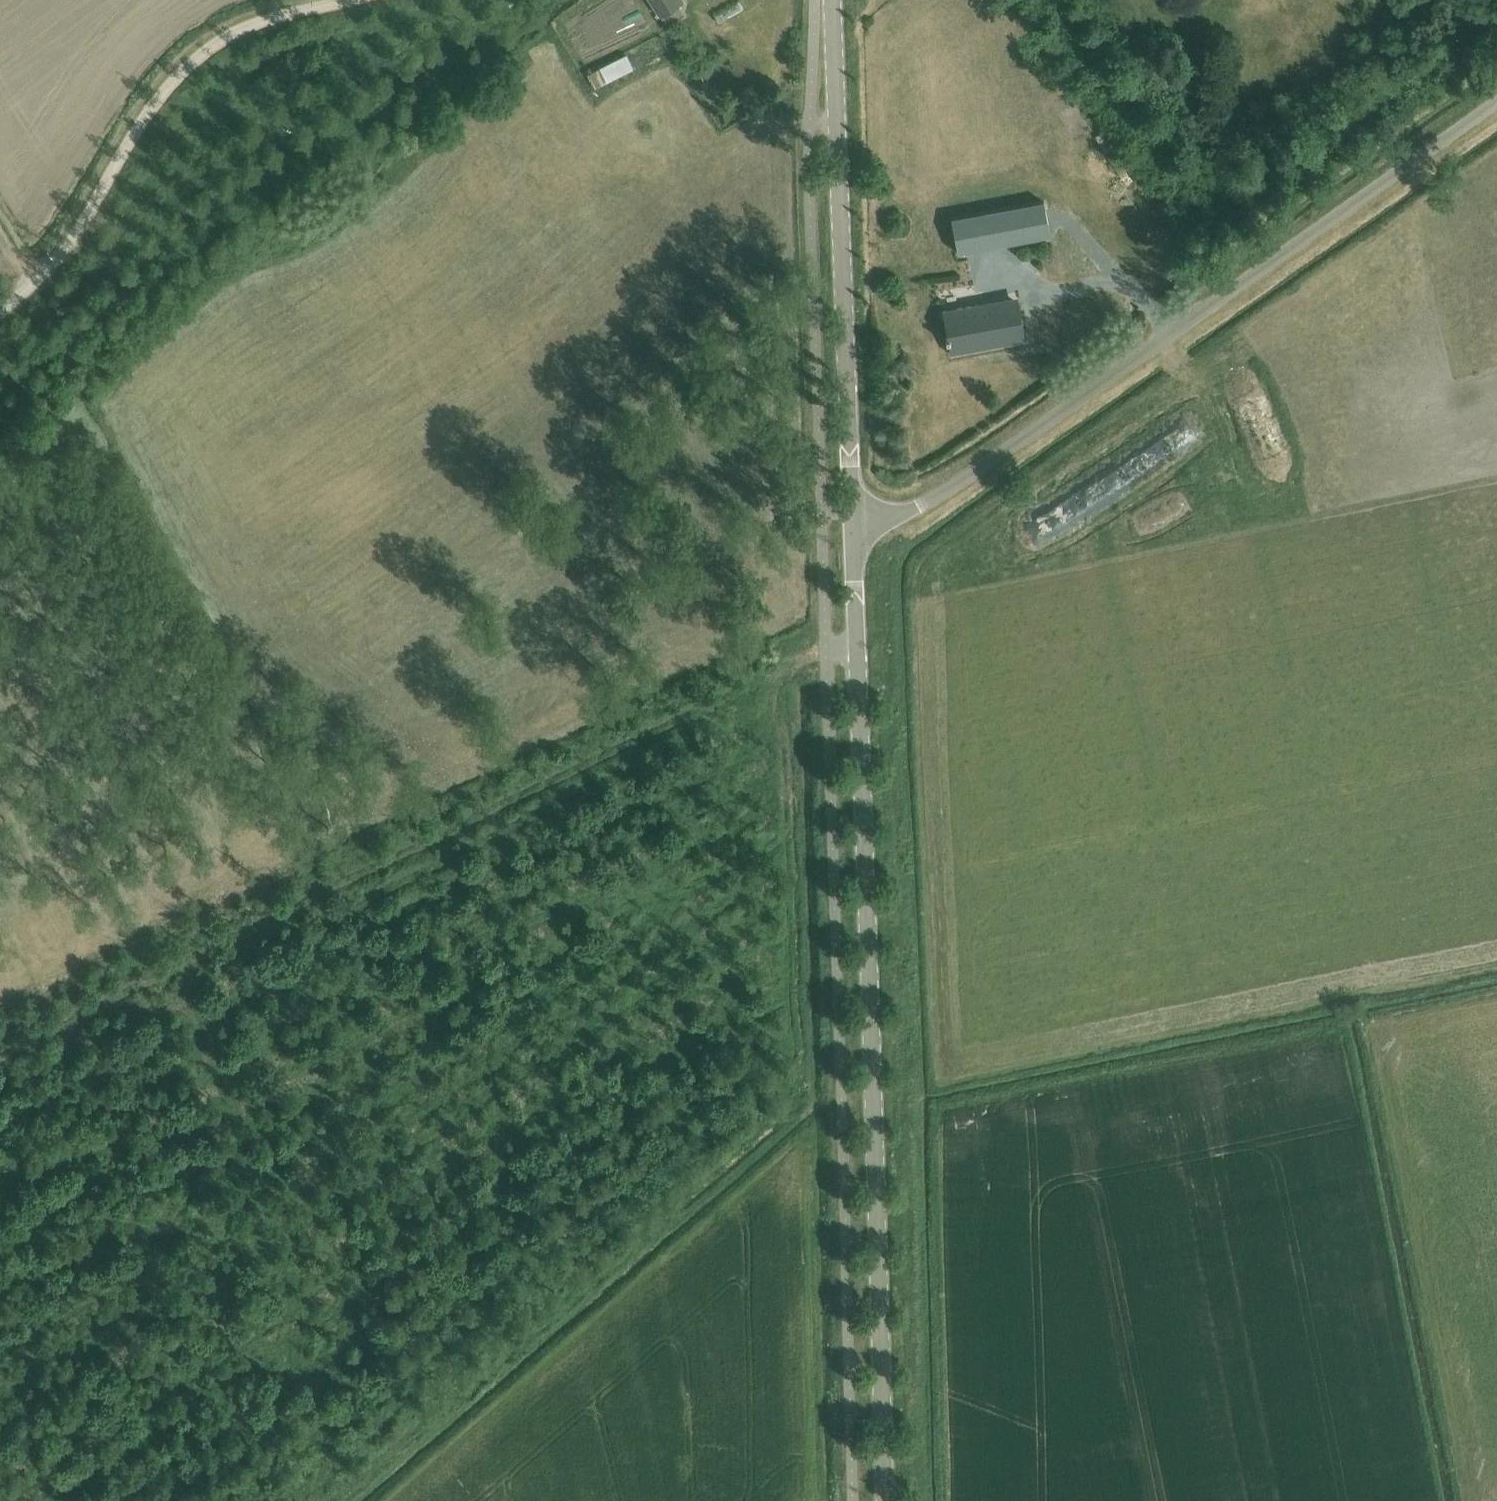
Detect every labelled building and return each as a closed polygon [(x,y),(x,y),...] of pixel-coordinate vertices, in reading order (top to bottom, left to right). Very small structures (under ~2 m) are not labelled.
[(660,16),(683,2),(682,0),(649,0),(660,16)] [(716,8),(721,20),(748,8),(745,0),(735,0),(716,8)] [(588,72),(595,85),(638,63),(631,49),(588,72)] [(954,217),(960,250),(1050,234),(1044,200),(954,217)] [(1003,253),(990,253),(991,281),(1005,280),(1003,253)] [(1026,341),(1019,304),(978,311),(977,305),(942,311),(950,354),(1026,341)]
